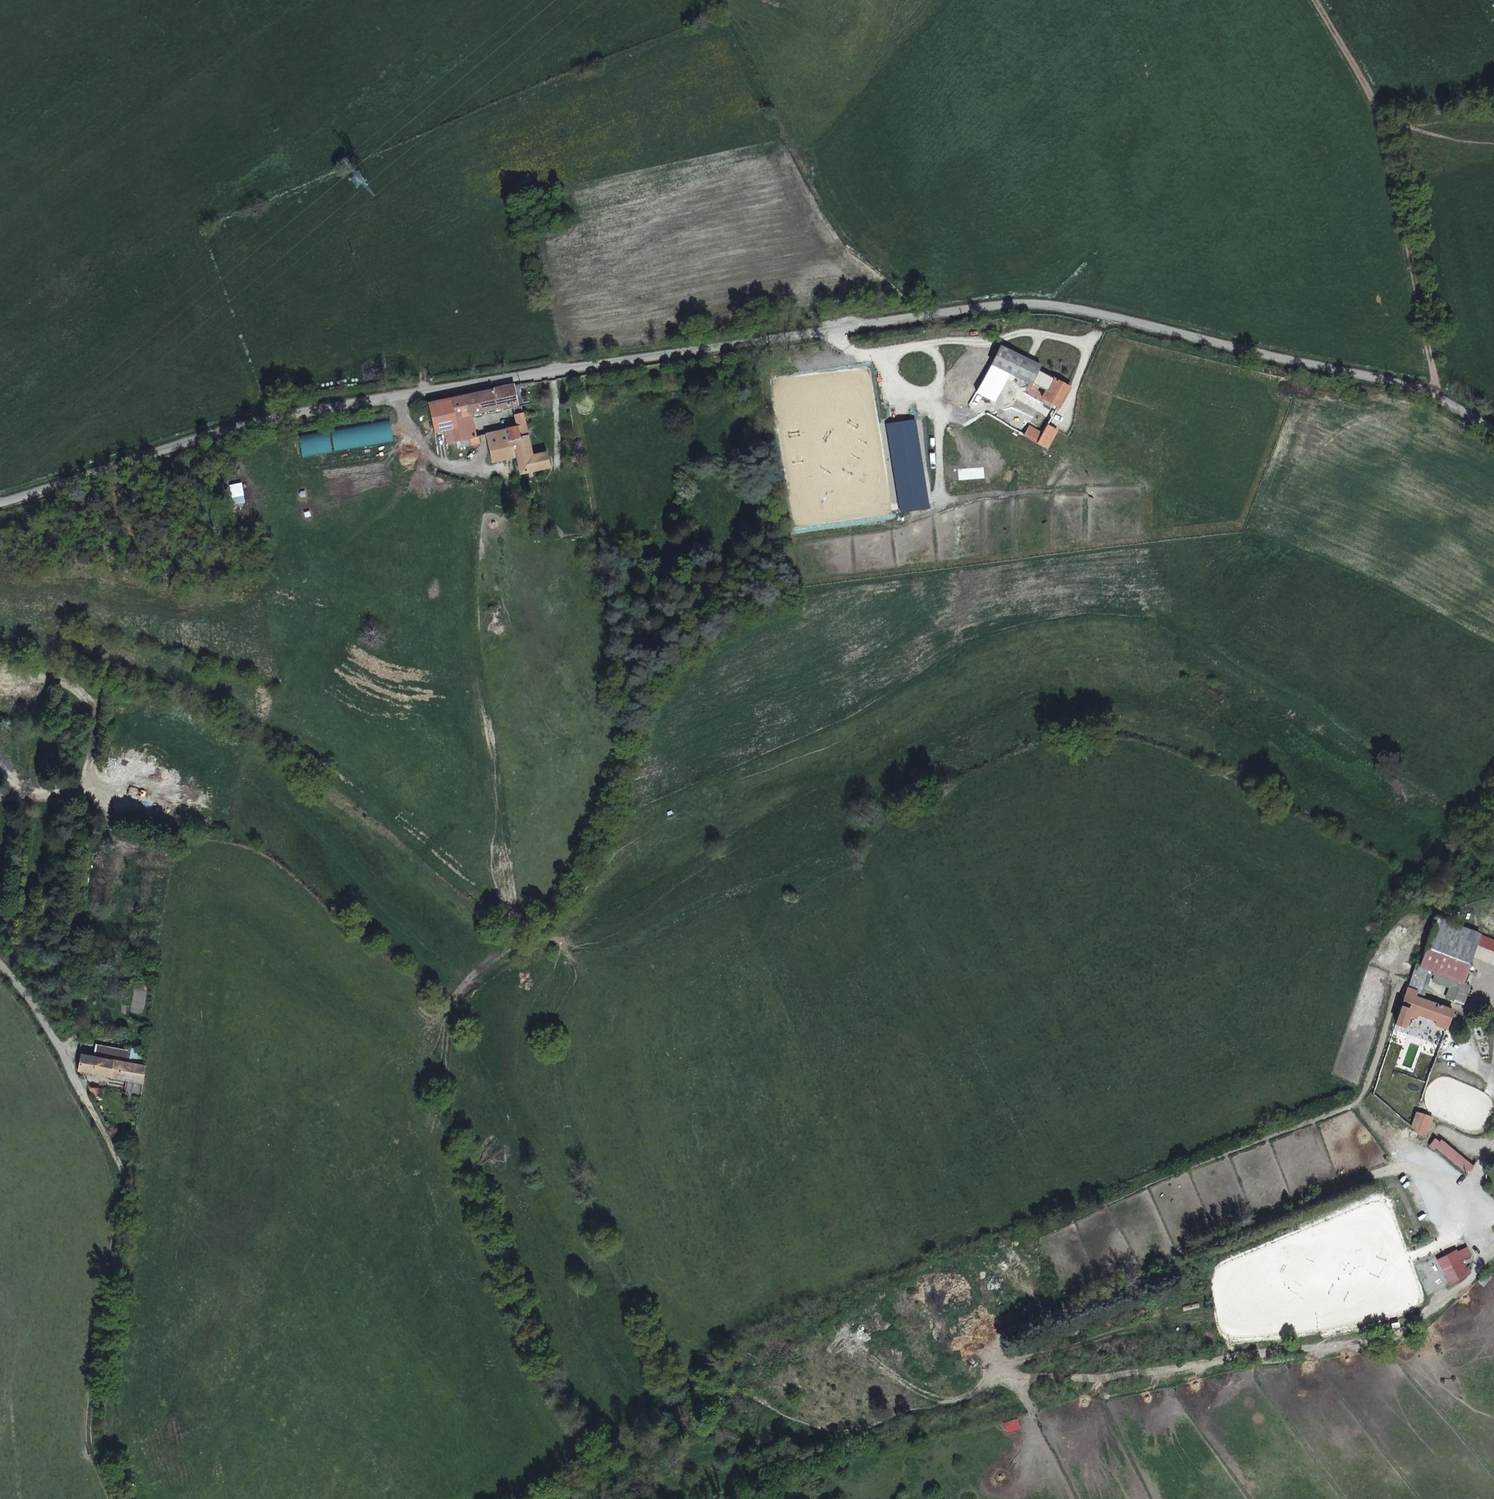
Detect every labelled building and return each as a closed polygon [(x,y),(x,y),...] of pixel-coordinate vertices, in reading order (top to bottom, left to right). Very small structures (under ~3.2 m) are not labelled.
[(994,363),(1010,371),(1032,384),(1035,379),(1050,387),(1045,397),(1056,403),(1057,404),(1059,403),(1062,401),(1072,386),(1073,385),(1041,368),(1042,364),(1004,344),(994,363)] [(994,363),(979,392),(996,400),(1004,383),(1010,371),(994,363)] [(431,400),(437,429),(446,427),(450,441),(470,438),(467,415),(478,413),(520,407),(516,383),(431,400)] [(467,415),(470,438),(474,437),(482,436),(478,413),(467,415)] [(490,432),(494,456),(518,452),(524,472),(553,467),(549,450),(535,452),(528,414),(518,416),(520,426),(491,430),(490,432)] [(1043,428),(1029,421),(1023,431),(1029,434),(1025,443),(1045,453),(1058,428),(1048,422),(1043,428)] [(1472,943),(1477,929),(1433,914),(1423,942),(1426,943),(1449,951),(1454,937),(1472,943)] [(1462,976),(1472,943),(1454,937),(1449,951),(1426,943),(1419,961),(1414,960),(1395,1020),(1404,1023),(1408,1013),(1410,1006),(1416,1008),(1438,1016),(1449,1019),(1453,1006),(1439,1002),(1439,1001),(1418,993),(1425,973),(1452,982),(1449,993),(1456,995),(1462,976)] [(1462,976),(1456,995),(1460,997),(1466,977),(1462,976)] [(1414,1015),(1416,1008),(1410,1006),(1408,1013),(1414,1015)] [(1436,1021),(1447,1025),(1449,1019),(1438,1016),(1436,1021)] [(132,1045),(96,1039),(94,1052),(129,1058),(132,1045)] [(129,1058),(94,1052),(82,1050),(79,1064),(80,1066),(129,1075),(145,1078),(147,1061),(138,1060),(133,1059),(129,1058)] [(143,1093),(145,1078),(129,1075),(126,1090),(143,1093)] [(1372,1093),(1378,1097),(1383,1082),(1376,1079),(1372,1093)] [(89,1084),(94,1095),(100,1091),(98,1084),(89,1084)] [(1417,1123),(1432,1135),(1438,1113),(1423,1104),(1417,1123)] [(1467,1242),(1436,1258),(1449,1286),(1471,1273),(1465,1263),(1475,1258),(1467,1242)]
